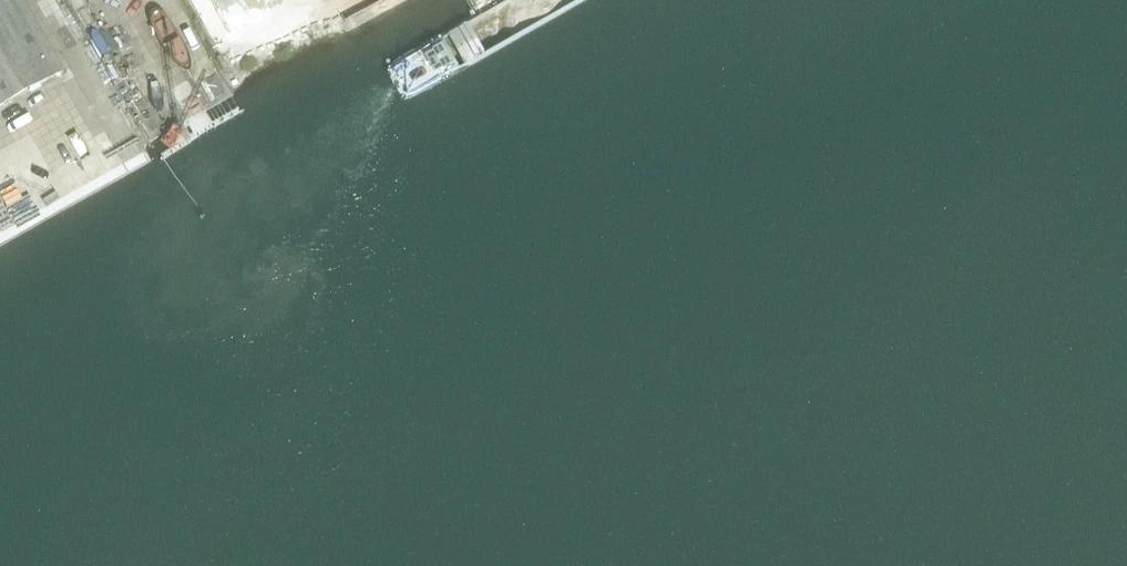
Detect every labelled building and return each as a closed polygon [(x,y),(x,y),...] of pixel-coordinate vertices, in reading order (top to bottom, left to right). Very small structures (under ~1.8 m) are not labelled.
[(64,72),(22,0),(0,0),(0,109),(64,72)]
